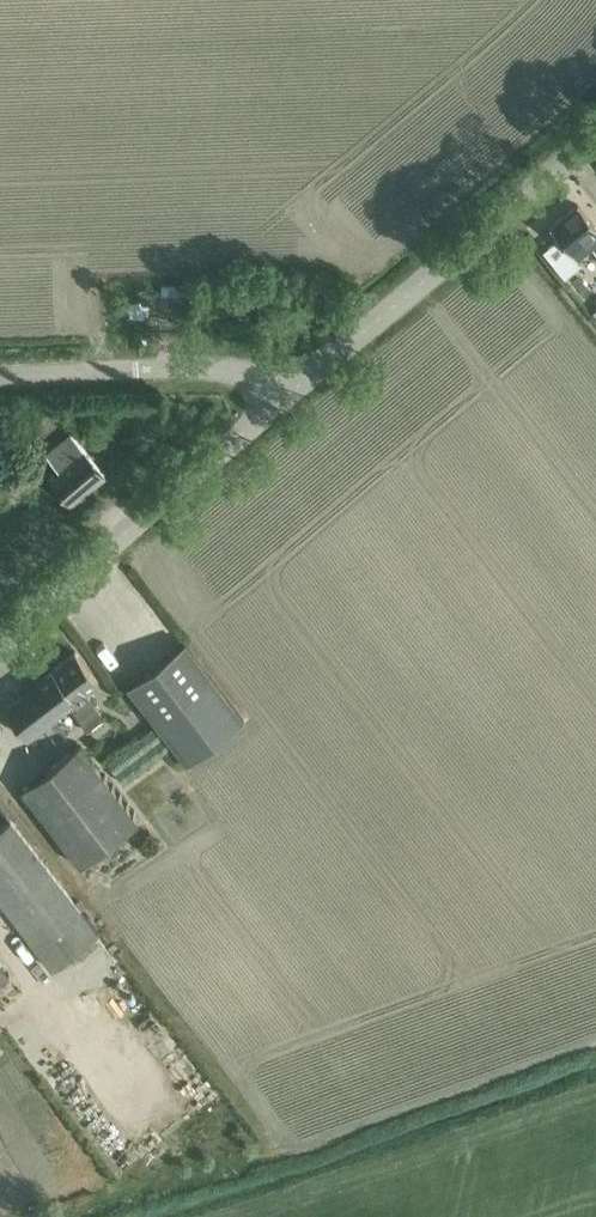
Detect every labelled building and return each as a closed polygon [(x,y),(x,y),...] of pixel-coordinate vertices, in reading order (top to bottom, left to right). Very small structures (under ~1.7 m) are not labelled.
[(543,251),(564,276),(580,263),(576,260),(591,248),(595,254),(595,229),(576,205),(548,228),(557,239),(543,251)] [(49,477),(71,502),(105,474),(70,433),(45,454),(58,469),(49,477)] [(127,686),(186,763),(243,719),(184,642),(127,686)] [(87,729),(103,716),(84,692),(98,681),(74,650),(2,705),(26,736),(68,704),(87,729)] [(18,765),(33,756),(20,733),(4,743),(18,765)] [(21,789),(80,865),(136,821),(77,745),(21,789)] [(51,968),(97,932),(9,819),(0,826),(0,903),(51,968)] [(8,973),(0,962),(0,979),(8,973)]
